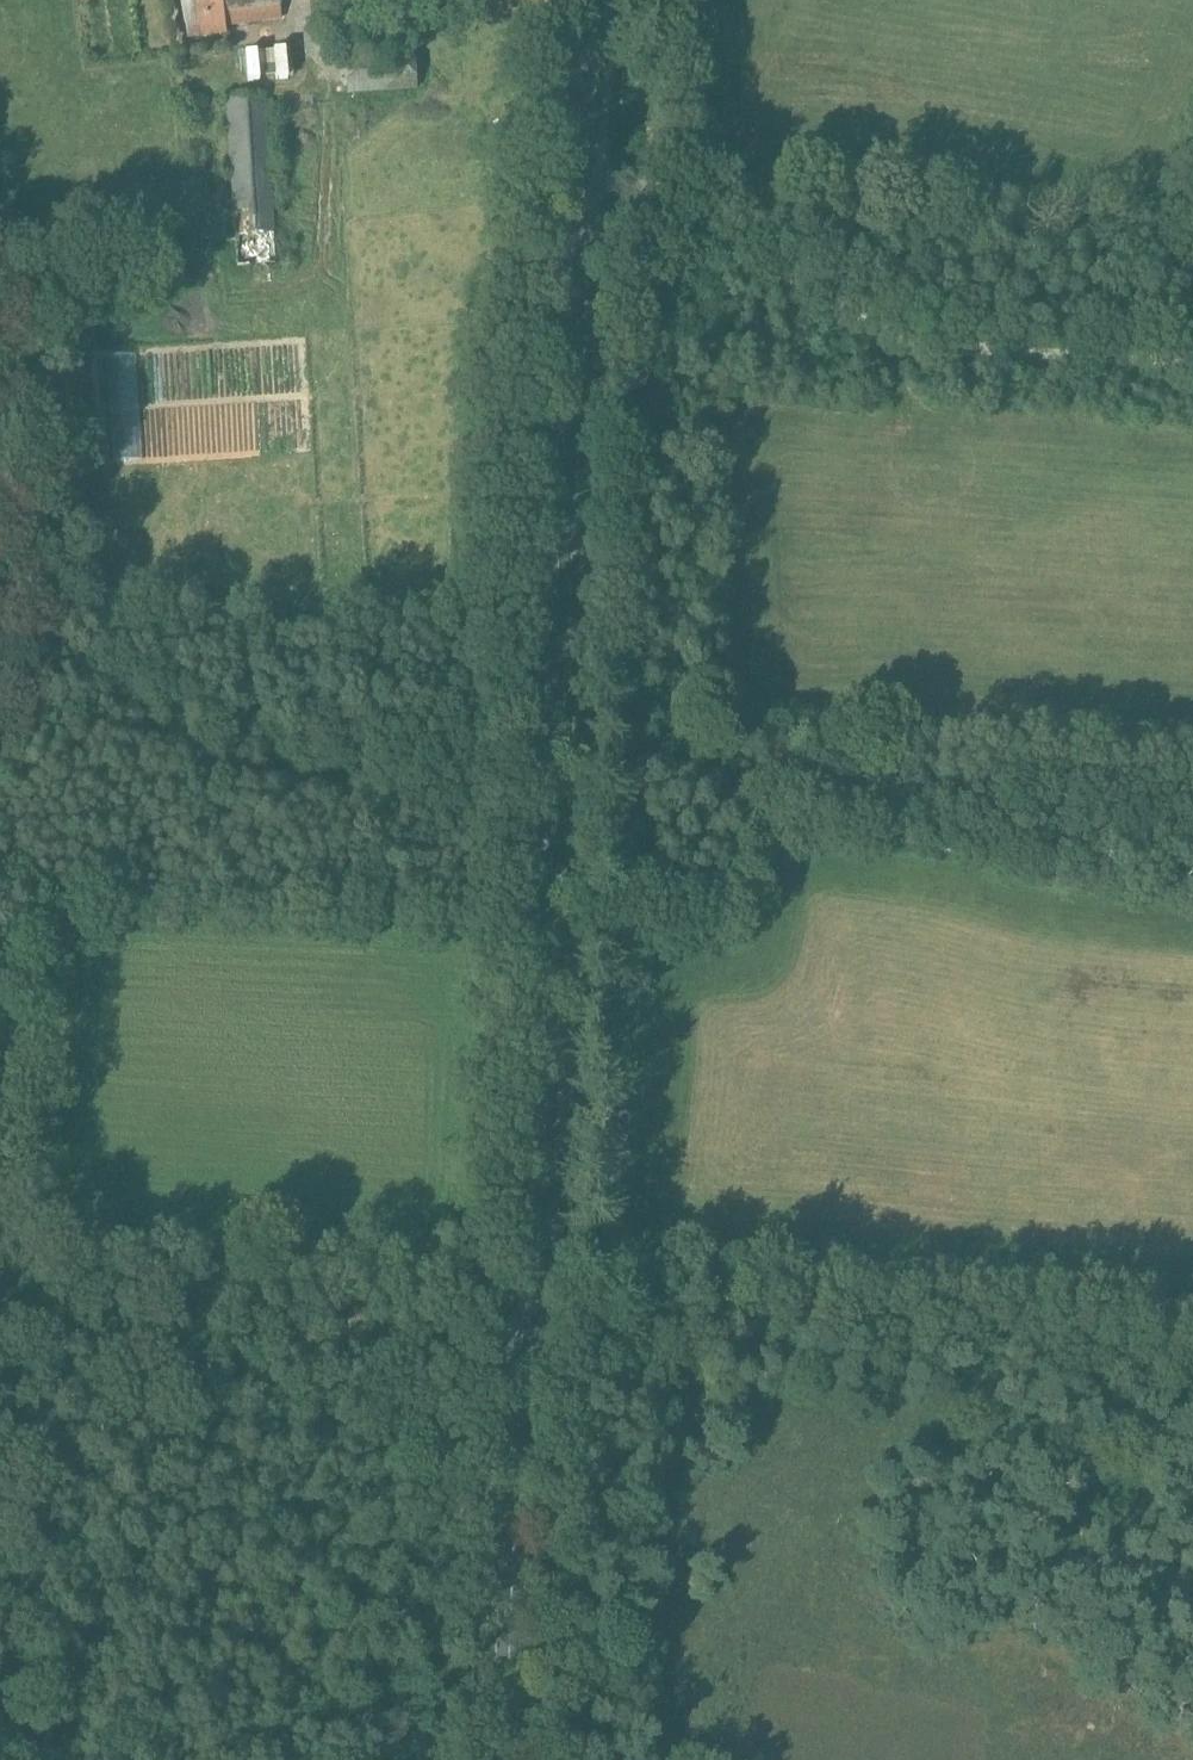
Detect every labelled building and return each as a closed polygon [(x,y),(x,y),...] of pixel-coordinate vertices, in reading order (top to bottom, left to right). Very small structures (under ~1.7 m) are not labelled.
[(125,10),(142,8),(141,0),(124,0),(125,10)] [(278,19),(275,0),(181,0),(187,40),(225,34),(223,27),(278,19)] [(348,96),(417,90),(414,52),(345,57),(348,96)] [(266,97),(225,100),(236,268),(239,268),(277,266),(266,97)]
